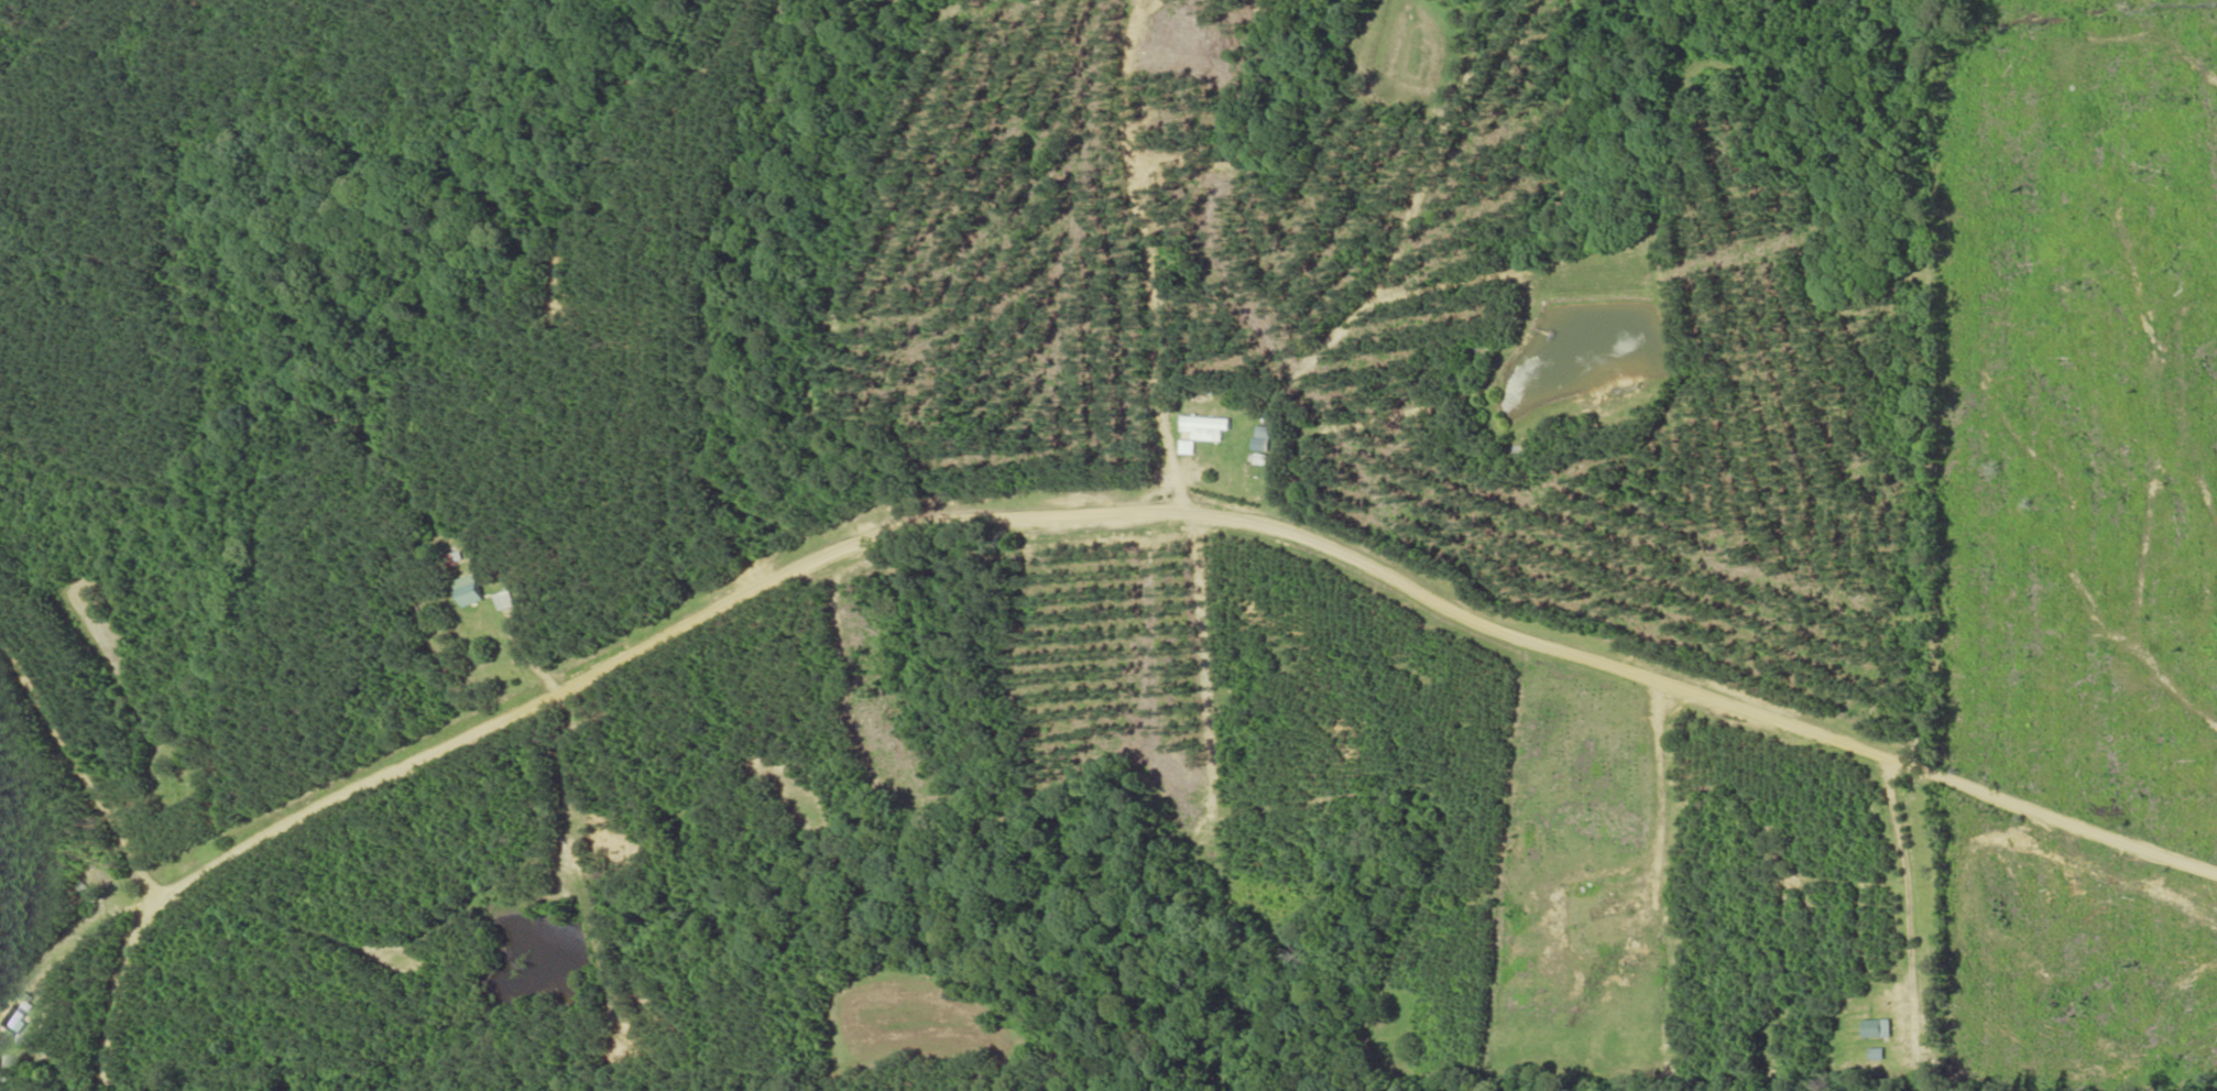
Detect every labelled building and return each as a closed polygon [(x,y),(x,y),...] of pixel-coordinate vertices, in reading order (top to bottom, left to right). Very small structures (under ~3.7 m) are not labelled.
[(1231,418),(1183,416),(1182,454),(1195,455),(1196,440),(1223,441),(1223,430),(1231,431),(1231,418)] [(1271,427),(1256,426),(1254,449),(1270,450),(1271,427)] [(487,600),(479,574),(457,581),(465,607),(487,600)] [(503,611),(518,606),(514,591),(498,595),(503,611)] [(12,1001),(0,1016),(0,1026),(17,1038),(33,1016),(12,1001)]
